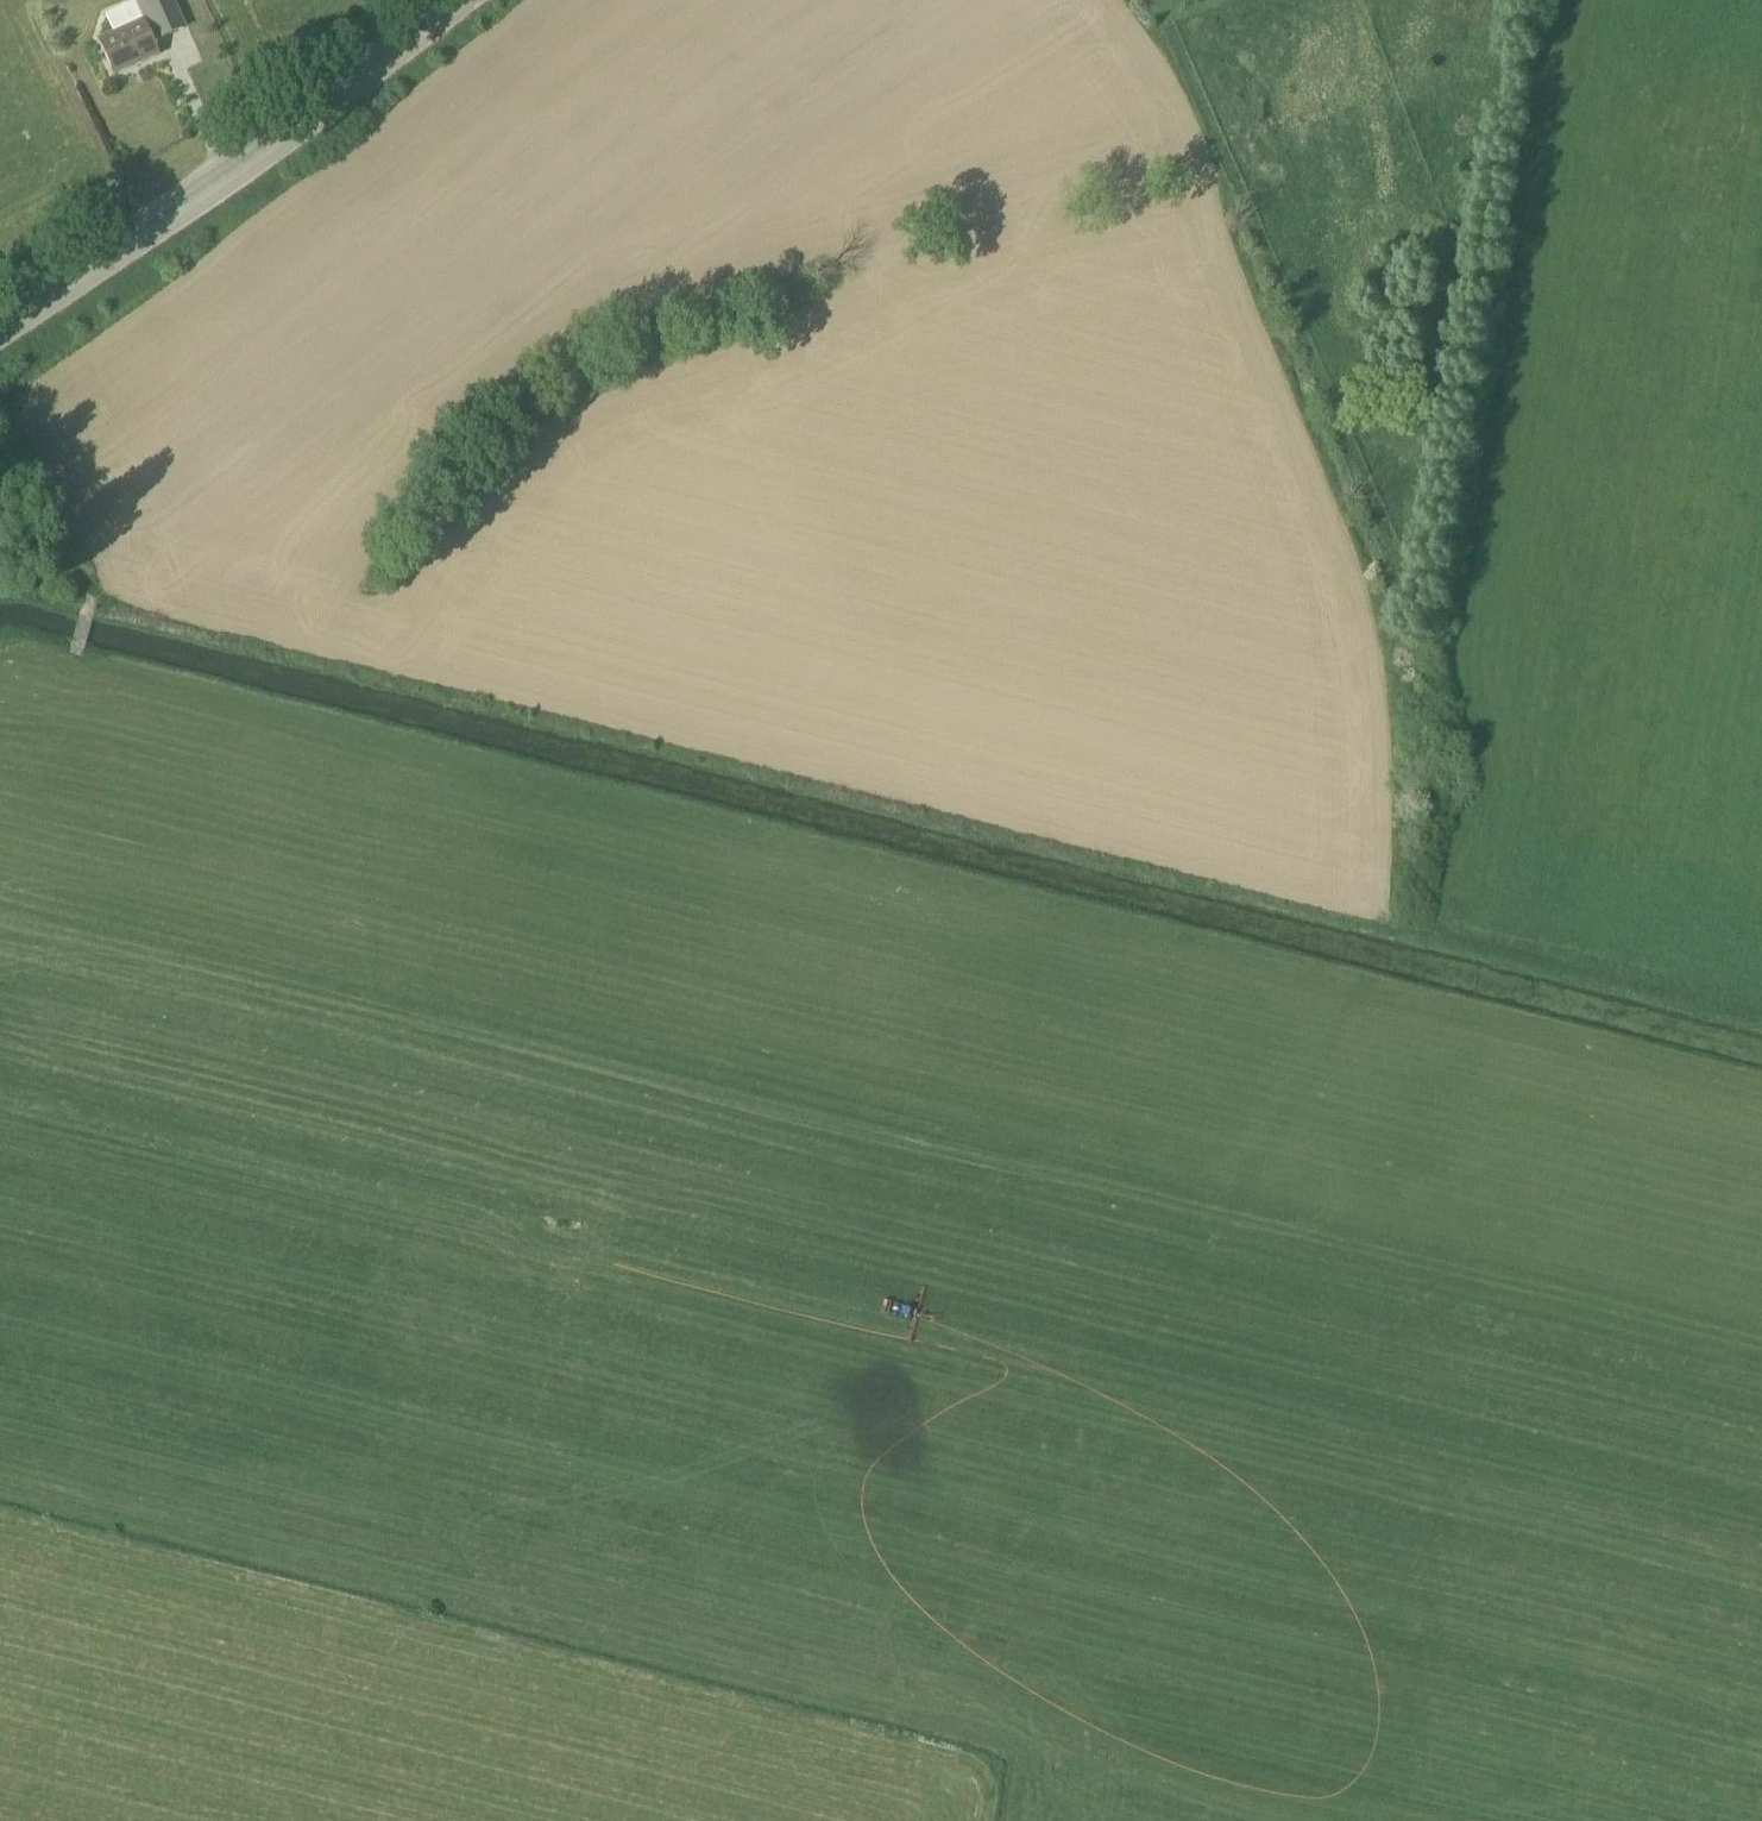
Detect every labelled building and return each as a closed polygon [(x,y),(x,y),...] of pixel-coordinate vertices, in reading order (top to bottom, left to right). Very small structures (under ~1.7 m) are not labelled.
[(98,40),(114,75),(158,56),(152,42),(156,41),(157,41),(184,29),(171,0),(139,0),(140,1),(107,15),(114,33),(111,35),(98,40)]
